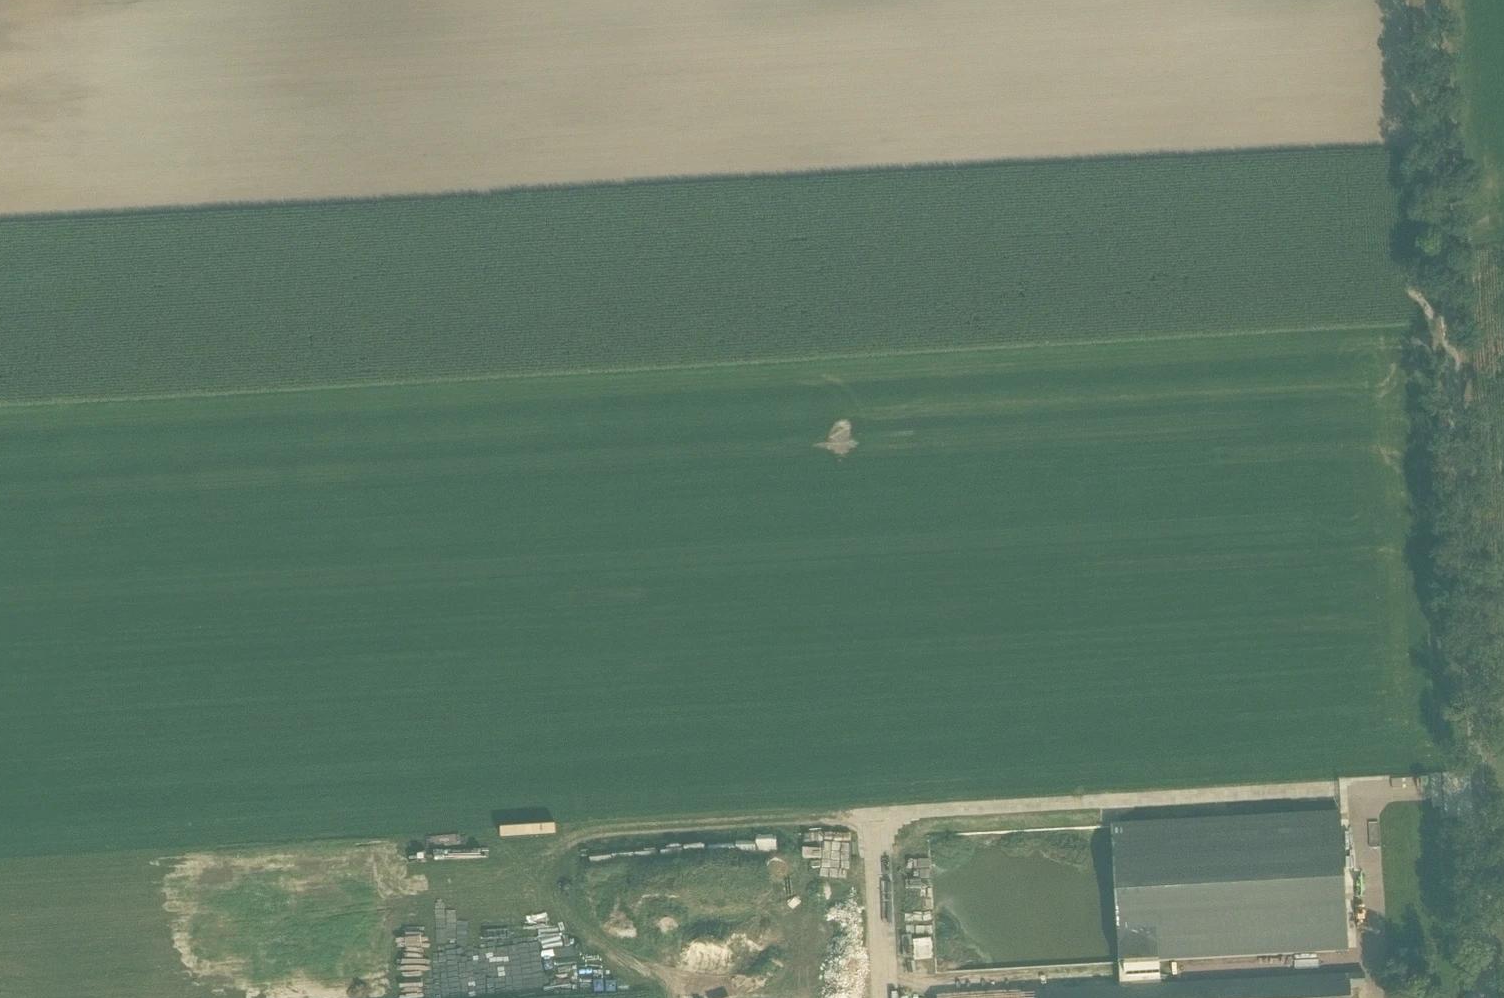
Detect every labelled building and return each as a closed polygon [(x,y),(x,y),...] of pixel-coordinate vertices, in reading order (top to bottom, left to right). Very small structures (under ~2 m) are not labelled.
[(1351,951),(1346,868),(1343,811),(1111,825),(1111,827),(1114,882),(1120,968),(1161,965),(1161,962),(1351,951)] [(1162,981),(1161,965),(1120,968),(1121,984),(1162,981)]
